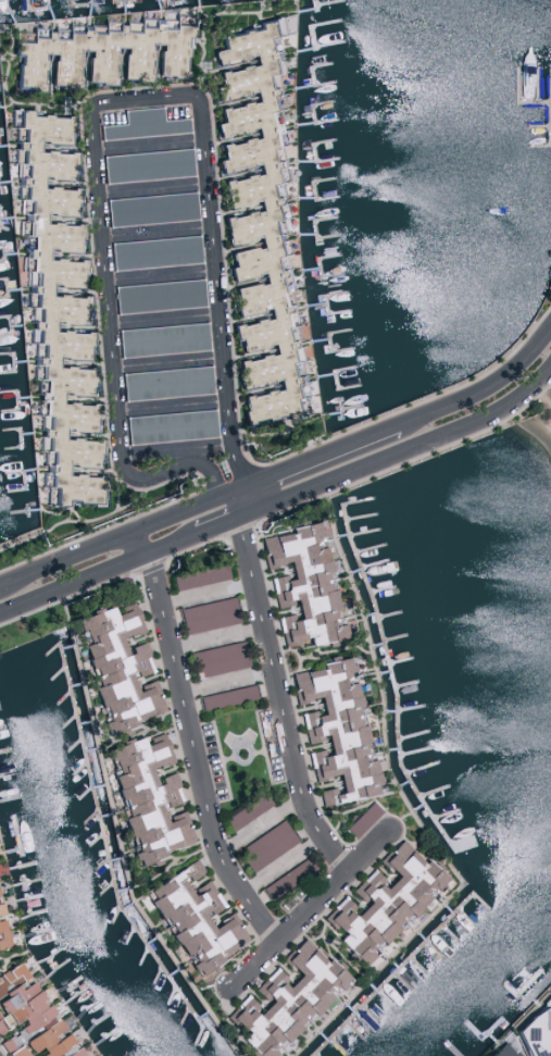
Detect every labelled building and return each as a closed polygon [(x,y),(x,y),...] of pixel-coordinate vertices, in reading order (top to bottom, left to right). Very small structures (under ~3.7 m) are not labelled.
[(223,223),(224,242),(228,257),(229,282),(232,281),(234,318),(225,318),(244,353),(236,354),(238,389),(240,389),(243,432),(290,406),(270,16),(215,79),(216,98),(242,96),(207,134),(243,132),(205,174),(222,173),(224,205),(223,223)] [(29,28),(28,42),(11,41),(15,58),(15,89),(41,89),(41,53),(49,54),(49,85),(82,85),(82,82),(112,82),(112,46),(121,46),(120,79),(147,79),(147,42),(156,42),(156,75),(184,75),(185,25),(172,25),(170,18),(124,32),(123,26),(117,26),(117,27),(44,27),(44,24),(29,28)] [(102,139),(188,131),(187,117),(162,119),(161,106),(123,110),(125,123),(101,125),(102,139)] [(104,181),(192,176),(191,149),(102,154),(104,181)] [(106,197),(107,225),(195,220),(193,192),(106,197)] [(114,285),(116,312),(203,307),(202,280),(114,285)] [(119,356),(208,350),(206,323),(118,328),(119,356)] [(123,399),(212,393),(210,366),(122,372),(123,399)] [(215,437),(214,409),(126,415),(127,442),(215,437)] [(175,590),(229,578),(226,564),(172,576),(175,590)] [(239,622),(233,596),(178,608),(184,634),(239,622)] [(163,710),(153,679),(141,683),(138,675),(152,670),(143,642),(124,648),(121,638),(143,630),(133,603),(112,610),(110,605),(75,617),(84,644),(79,646),(105,720),(101,722),(106,735),(134,726),(132,721),(163,710)] [(188,651),(193,677),(247,666),(242,641),(188,651)] [(379,794),(373,758),(367,759),(361,725),(360,725),(352,677),(349,678),(346,658),(318,662),(319,668),(291,673),(295,702),(317,699),(319,710),(302,712),(307,741),(321,739),(322,749),(313,751),(315,765),(311,766),(314,779),(336,776),(338,786),(318,790),(320,804),(379,794)] [(256,698),(254,685),(198,695),(201,709),(256,698)] [(134,868),(143,866),(179,846),(192,843),(185,811),(179,812),(164,820),(162,815),(160,807),(180,803),(174,772),(156,776),(147,770),(154,766),(170,763),(164,733),(147,736),(140,737),(124,740),(105,751),(117,773),(112,776),(114,788),(124,806),(126,816),(119,819),(136,851),(128,856),(134,868)] [(223,818),(231,830),(272,804),(264,792),(223,818)] [(380,810),(371,801),(344,829),(353,838),(380,810)] [(241,846),(248,856),(243,860),(251,872),(297,841),(282,819),(241,846)] [(325,921),(337,932),(331,939),(363,966),(373,954),(372,953),(401,918),(407,923),(444,878),(398,841),(380,863),(393,874),(387,882),(370,868),(350,892),(365,903),(358,911),(341,896),(333,905),(336,908),(325,921)] [(316,868),(307,855),(260,888),(269,900),(316,868)] [(249,938),(229,913),(212,927),(205,919),(224,902),(205,880),(190,892),(185,885),(203,870),(192,856),(148,894),(152,898),(147,902),(172,932),(168,936),(180,951),(174,957),(195,983),(249,938)] [(9,945),(3,919),(0,919),(0,948),(9,945)] [(305,1019),(307,1022),(346,979),(302,938),(281,961),(297,975),(290,982),(273,967),(253,990),(267,1003),(260,1010),(245,995),(226,1017),(244,1033),(237,1040),(254,1055),(271,1055),(305,1019)] [(64,1029),(63,1029),(29,978),(18,961),(0,973),(0,1045),(7,1055),(26,1055),(28,1055),(26,1052),(37,1044),(42,1052),(36,1055),(82,1055),(64,1029)] [(501,1039),(486,1055),(487,1055),(519,1055),(501,1039)]
